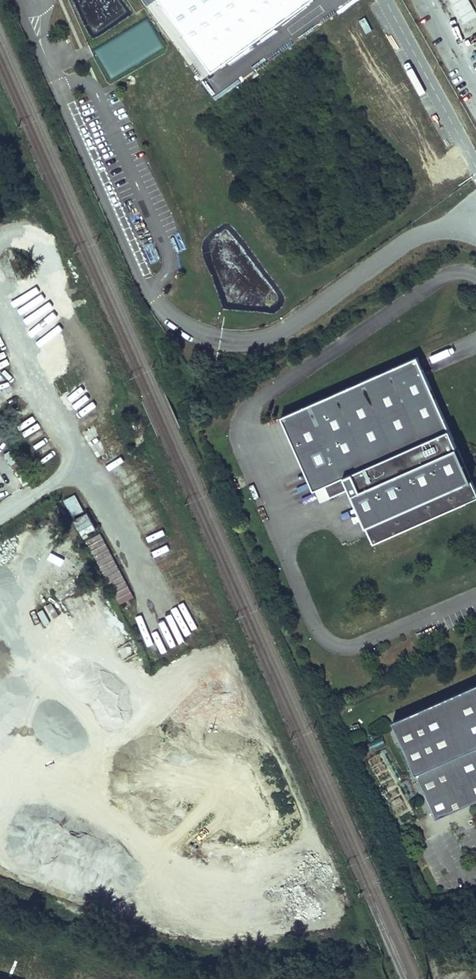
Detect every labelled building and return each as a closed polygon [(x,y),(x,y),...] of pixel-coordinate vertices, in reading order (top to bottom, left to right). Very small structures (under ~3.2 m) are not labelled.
[(213,71),(318,2),(316,0),(166,0),(213,71)] [(463,23),(475,15),(475,13),(468,0),(449,0),(463,23)] [(373,542),(475,495),(475,491),(414,354),(278,416),(312,490),(323,485),(328,497),(348,488),(373,542)] [(64,498),(69,515),(81,511),(76,495),(64,498)] [(115,606),(133,597),(88,512),(70,522),(115,606)] [(53,603),(43,609),(50,621),(60,615),(53,603)] [(437,819),(475,801),(475,684),(393,721),(437,819)]
